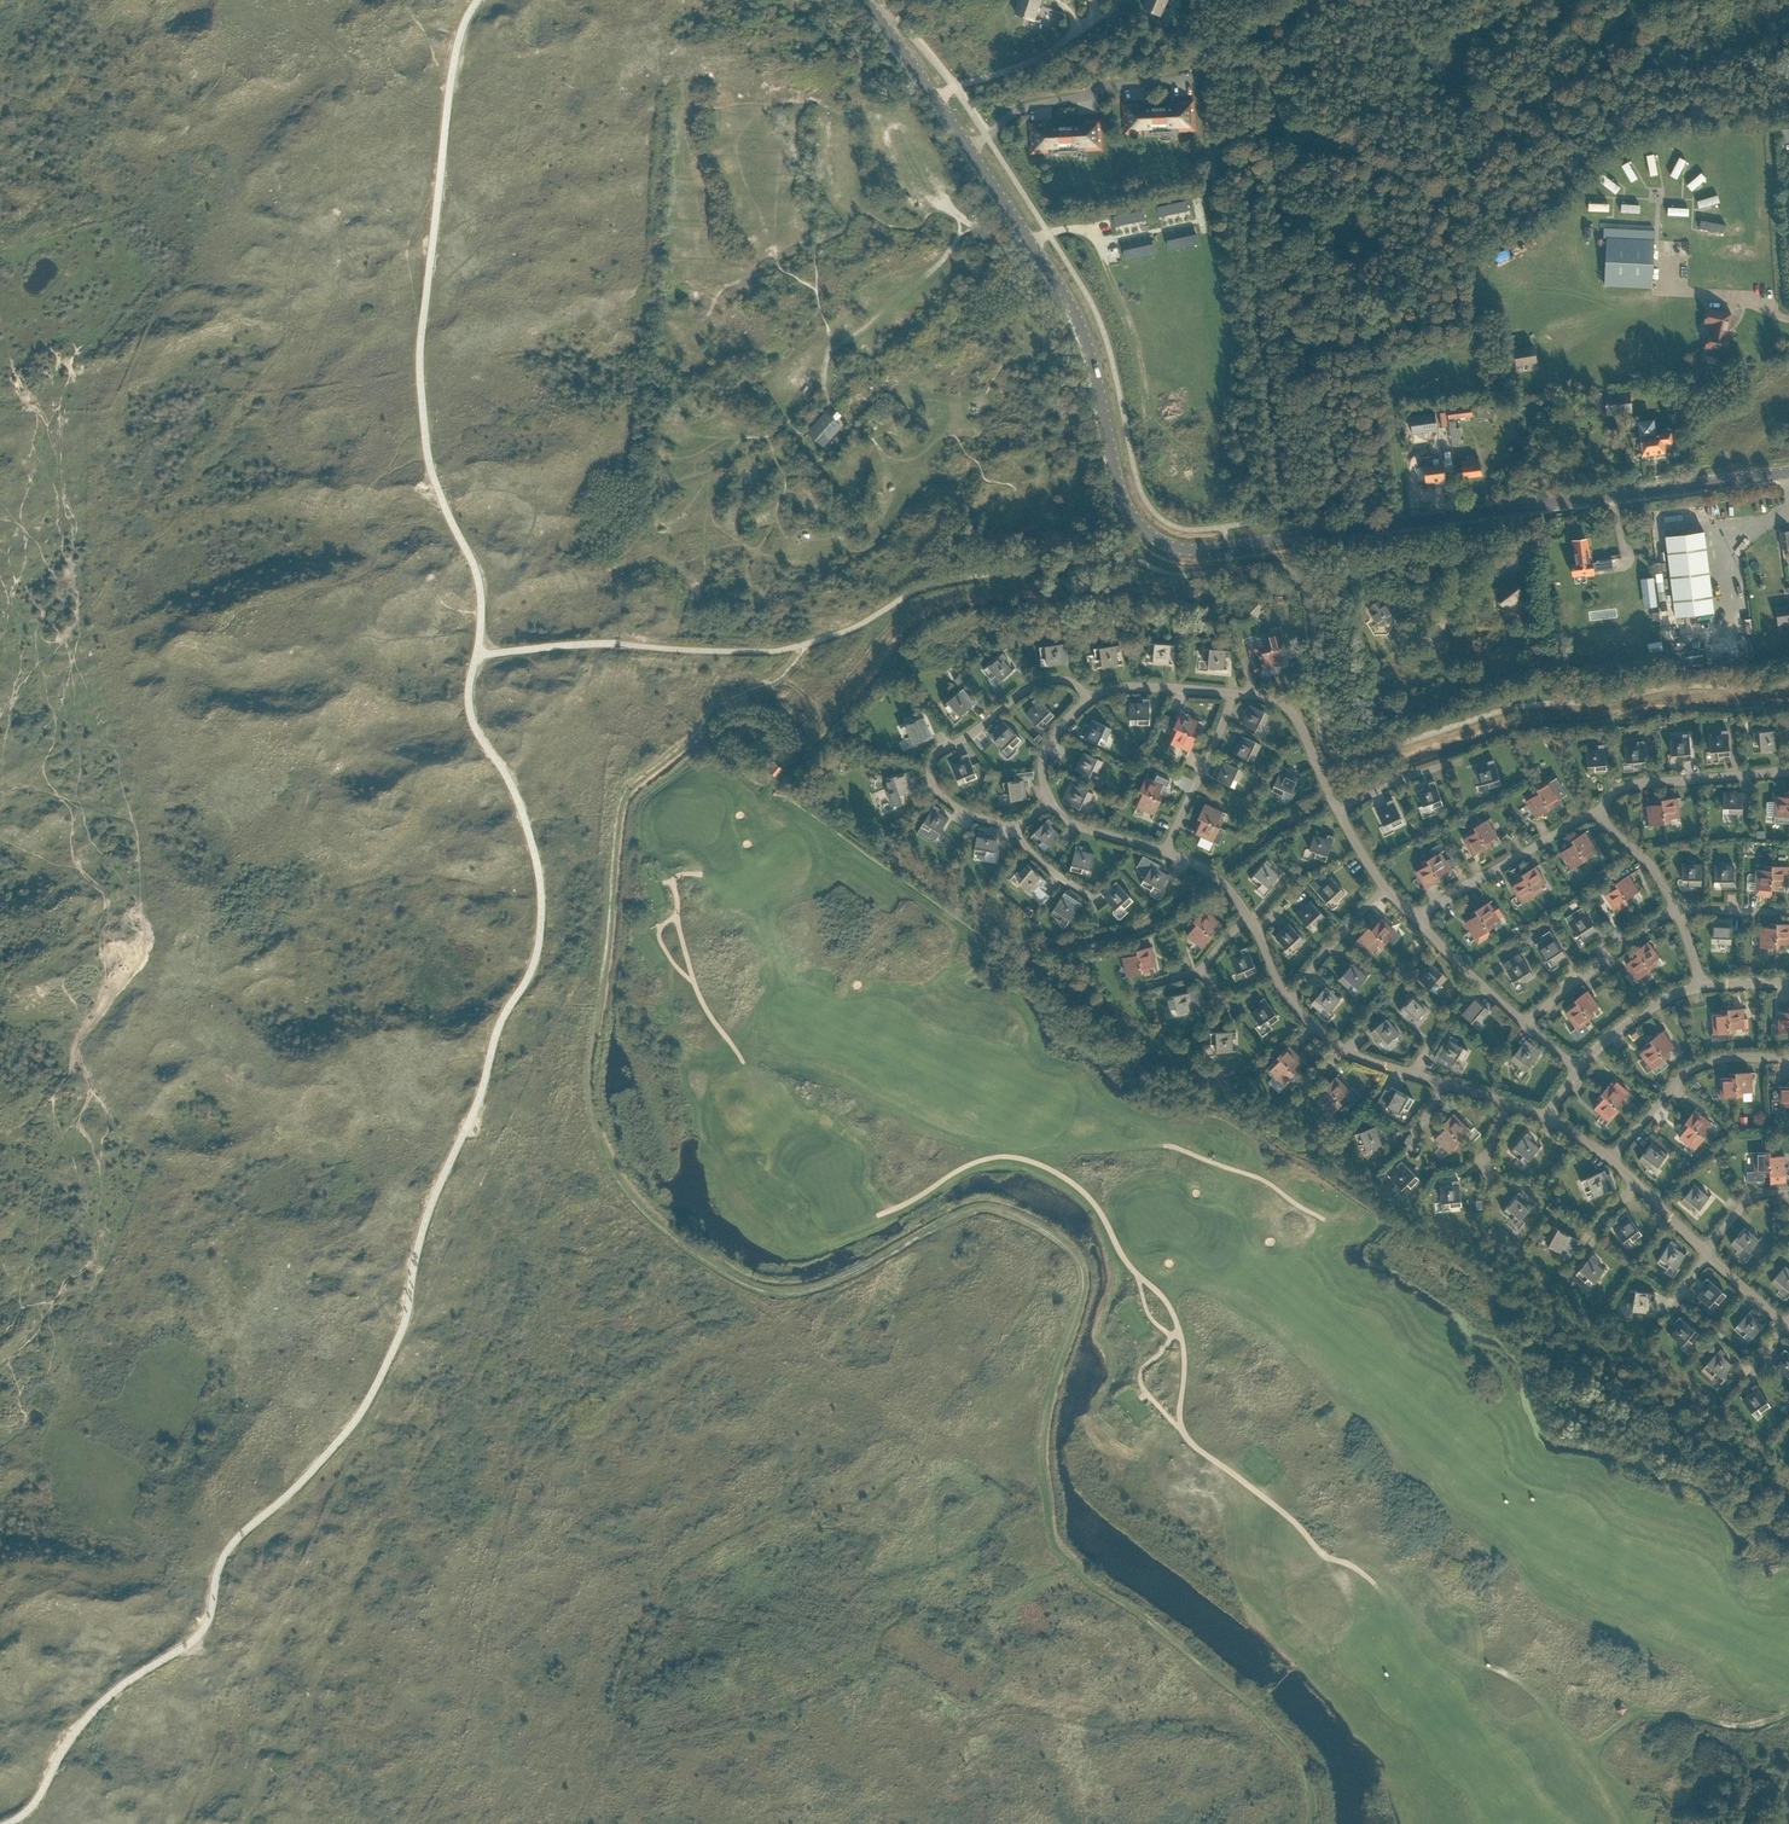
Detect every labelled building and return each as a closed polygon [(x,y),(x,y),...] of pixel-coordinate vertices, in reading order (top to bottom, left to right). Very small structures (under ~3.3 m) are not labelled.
[(1016,13),(1033,19),(1038,5),(1042,6),(1044,0),(1021,0),(1016,13)] [(1144,8),(1161,15),(1167,1),(1171,3),(1172,0),(1147,0),(1144,8)] [(1139,103),(1124,104),(1125,133),(1141,132),(1141,127),(1179,125),(1179,130),(1195,129),(1193,100),(1178,101),(1178,106),(1140,108),(1139,103)] [(1046,122),(1031,123),(1032,152),(1048,151),(1047,146),(1086,144),(1086,149),(1102,148),(1100,119),(1085,120),(1085,125),(1046,127),(1046,122)] [(1776,128),(1779,128),(1780,143),(1788,143),(1788,128),(1788,125),(1776,126),(1776,128)] [(1607,237),(1603,284),(1650,288),(1654,240),(1607,237)] [(1707,307),(1704,323),(1713,325),(1711,332),(1708,331),(1707,335),(1704,347),(1727,352),(1730,336),(1726,335),(1732,313),(1707,307)] [(1534,346),(1513,350),(1516,366),(1537,363),(1534,346)] [(1630,392),(1606,394),(1607,409),(1631,406),(1630,392)] [(1602,393),(1592,394),(1593,409),(1603,408),(1602,393)] [(1680,402),(1674,403),(1676,415),(1682,413),(1680,402)] [(1471,407),(1447,409),(1448,419),(1472,416),(1471,407)] [(1495,408),(1476,408),(1476,418),(1495,417),(1495,408)] [(827,412),(815,425),(830,438),(841,426),(827,412)] [(1436,413),(1410,416),(1410,417),(1412,417),(1414,432),(1412,432),(1412,433),(1438,430),(1436,413)] [(868,423),(867,424),(872,429),(877,424),(871,419),(868,423)] [(1455,420),(1448,421),(1452,443),(1463,442),(1463,439),(1461,439),(1459,427),(1456,427),(1455,420)] [(1640,437),(1639,437),(1642,455),(1664,452),(1663,444),(1672,443),(1671,431),(1670,431),(1669,428),(1661,429),(1662,434),(1654,435),(1652,421),(1638,423),(1640,437)] [(1423,460),(1426,481),(1446,479),(1443,464),(1440,464),(1439,458),(1432,459),(1431,459),(1431,456),(1423,457),(1423,460)] [(1467,460),(1461,461),(1463,477),(1481,475),(1480,459),(1475,459),(1475,456),(1467,457),(1467,460)] [(1788,548),(1788,530),(1779,531),(1782,549),(1788,548)] [(1705,531),(1666,535),(1675,616),(1714,611),(1705,531)] [(1576,562),(1570,563),(1572,576),(1584,574),(1585,576),(1594,574),(1594,570),(1613,568),(1612,558),(1593,561),(1593,560),(1592,560),(1590,548),(1587,548),(1586,539),(1574,540),(1576,562)] [(1653,577),(1641,578),(1643,595),(1644,607),(1657,606),(1655,594),(1653,577)] [(1508,605),(1522,596),(1522,585),(1512,580),(1498,590),(1499,600),(1508,605)] [(1376,597),(1372,607),(1380,622),(1390,624),(1394,614),(1386,599),(1376,597)] [(1776,607),(1778,624),(1788,623),(1788,605),(1776,607)] [(1261,647),(1262,652),(1285,646),(1281,631),(1262,636),(1257,638),(1259,647),(1261,647)] [(1017,636),(1014,642),(1019,646),(1023,640),(1020,638),(1017,636)] [(1006,640),(1000,645),(1003,650),(1010,646),(1006,640)] [(1661,640),(1648,643),(1649,652),(1663,649),(1661,640)] [(1149,642),(1148,654),(1154,655),(1153,662),(1169,664),(1170,651),(1174,651),(1175,645),(1149,642)] [(1065,643),(1040,646),(1041,659),(1047,658),(1048,665),(1064,663),(1069,662),(1067,652),(1065,652),(1065,650),(1066,650),(1065,643)] [(1120,644),(1094,648),(1096,660),(1101,659),(1102,667),(1118,664),(1116,652),(1121,651),(1120,644)] [(1285,646),(1262,652),(1262,653),(1251,656),(1255,670),(1266,667),(1285,662),(1283,653),(1287,652),(1285,646)] [(1204,648),(1203,660),(1209,660),(1208,668),(1224,669),(1225,656),(1229,657),(1230,650),(1204,648)] [(1003,652),(984,669),(992,679),(996,675),(1001,680),(1013,670),(1004,660),(1008,657),(1003,652)] [(960,675),(957,678),(961,683),(965,680),(964,679),(960,675)] [(963,688),(944,705),(952,714),(956,710),(961,716),(973,706),(964,696),(968,693),(963,688)] [(1035,704),(1026,713),(1037,724),(1042,719),(1046,723),(1055,715),(1037,696),(1032,701),(1035,704)] [(1140,698),(1130,698),(1130,703),(1130,718),(1138,718),(1138,724),(1150,724),(1150,698),(1143,698),(1143,700),(1140,701),(1140,698)] [(1251,705),(1242,723),(1257,729),(1260,723),(1265,725),(1270,714),(1251,705)] [(1181,712),(1174,726),(1196,736),(1198,731),(1195,729),(1198,721),(1181,712)] [(1172,717),(1165,714),(1163,720),(1169,722),(1172,717)] [(925,717),(901,727),(906,738),(911,736),(914,743),(928,737),(923,725),(927,723),(925,717)] [(1092,719),(1084,737),(1098,743),(1102,737),(1107,739),(1112,728),(1092,719)] [(1004,721),(990,734),(1004,749),(1009,744),(1013,748),(1022,739),(1004,721)] [(1196,736),(1174,726),(1171,732),(1175,734),(1171,742),(1189,751),(1196,736)] [(1722,734),(1709,735),(1710,751),(1717,751),(1718,756),(1730,755),(1728,729),(1721,730),(1722,734)] [(1775,730),(1754,732),(1755,744),(1760,743),(1761,751),(1777,749),(1775,730)] [(1683,738),(1670,739),(1671,755),(1679,754),(1679,760),(1691,759),(1689,733),(1683,733),(1683,738)] [(1039,734),(1034,739),(1038,742),(1043,737),(1039,734)] [(1242,735),(1234,752),(1248,759),(1251,753),(1256,755),(1261,744),(1242,735)] [(1569,735),(1561,739),(1563,744),(1571,740),(1569,735)] [(1638,745),(1625,746),(1626,762),(1633,761),(1634,767),(1646,766),(1644,740),(1637,741),(1638,745)] [(1143,743),(1138,748),(1142,752),(1147,748),(1143,743)] [(1599,748),(1586,750),(1587,765),(1594,765),(1595,770),(1607,769),(1605,744),(1598,744),(1599,748)] [(1084,752),(1076,769),(1090,776),(1093,769),(1098,772),(1103,761),(1084,752)] [(963,760),(951,765),(957,779),(964,776),(966,782),(978,777),(968,753),(962,756),(963,760)] [(1062,761),(1057,758),(1054,763),(1060,766),(1062,761)] [(1489,765),(1476,769),(1481,784),(1488,782),(1489,787),(1501,784),(1494,759),(1487,761),(1489,765)] [(1225,761),(1216,779),(1231,785),(1234,779),(1239,781),(1244,770),(1225,761)] [(774,762),(768,770),(774,776),(781,768),(774,762)] [(1283,766),(1272,789),(1283,794),(1285,789),(1292,792),(1299,777),(1287,772),(1289,769),(1283,766)] [(912,769),(888,778),(892,789),(887,791),(893,806),(904,802),(901,794),(915,789),(911,777),(915,776),(912,769)] [(1015,780),(1003,782),(1005,794),(1010,793),(1011,800),(1027,798),(1025,785),(1029,785),(1029,778),(1034,778),(1033,770),(1014,773),(1015,780)] [(1056,772),(1051,777),(1055,781),(1060,776),(1056,772)] [(1146,776),(1140,790),(1161,800),(1164,794),(1160,792),(1164,785),(1168,787),(1170,780),(1157,774),(1155,780),(1146,776)] [(1557,777),(1537,789),(1549,809),(1555,806),(1553,802),(1567,794),(1557,777)] [(1430,786),(1418,791),(1423,806),(1430,803),(1432,808),(1443,804),(1435,780),(1428,782),(1430,786)] [(1074,784),(1066,802),(1080,808),(1083,802),(1088,804),(1094,793),(1074,784)] [(1711,788),(1706,793),(1710,796),(1715,791),(1711,788)] [(1549,809),(1537,789),(1532,792),(1534,795),(1526,800),(1536,817),(1549,809)] [(1140,790),(1137,796),(1141,798),(1137,806),(1155,814),(1161,800),(1140,790)] [(1723,791),(1723,807),(1730,807),(1730,813),(1742,813),(1743,792),(1723,791)] [(1774,822),(1788,822),(1788,792),(1784,792),(1784,796),(1775,796),(1774,816),(1774,822)] [(1677,797),(1662,799),(1665,823),(1671,822),(1671,818),(1680,817),(1677,797)] [(1389,805),(1377,811),(1384,825),(1390,822),(1393,827),(1404,822),(1393,799),(1387,801),(1389,805)] [(1665,823),(1662,799),(1656,800),(1656,804),(1647,805),(1649,825),(1665,823)] [(1198,817),(1220,827),(1223,821),(1219,819),(1223,811),(1205,803),(1198,817)] [(921,826),(917,833),(929,840),(936,839),(940,832),(949,819),(938,812),(940,808),(935,805),(921,826)] [(1049,817),(1031,836),(1040,844),(1044,840),(1049,846),(1060,834),(1051,825),(1054,822),(1049,817)] [(1220,827),(1198,817),(1196,823),(1200,825),(1196,833),(1219,844),(1226,829),(1220,827)] [(1488,819),(1474,827),(1487,847),(1492,844),(1490,840),(1498,836),(1488,819)] [(1487,847),(1474,827),(1469,830),(1471,834),(1463,838),(1473,855),(1487,847)] [(979,828),(974,853),(986,855),(987,850),(994,851),(997,835),(985,833),(985,829),(979,828)] [(1157,830),(1155,836),(1161,838),(1163,832),(1157,830)] [(1585,831),(1572,840),(1585,860),(1590,856),(1588,853),(1596,848),(1585,831)] [(1530,833),(1524,837),(1528,842),(1534,838),(1530,833)] [(1314,834),(1309,849),(1316,851),(1315,857),(1326,860),(1334,836),(1328,834),(1327,838),(1314,834)] [(881,850),(888,841),(881,836),(874,845),(881,850)] [(1735,839),(1732,844),(1739,848),(1742,843),(1737,840),(1735,839)] [(1585,860),(1572,840),(1567,843),(1569,847),(1561,851),(1572,868),(1585,860)] [(1077,844),(1070,870),(1082,873),(1084,867),(1091,869),(1095,853),(1082,850),(1083,846),(1077,844)] [(1015,845),(1011,848),(1017,854),(1020,850),(1015,845)] [(1427,859),(1440,880),(1445,877),(1443,873),(1451,868),(1441,852),(1427,859)] [(1144,855),(1138,864),(1149,870),(1141,883),(1152,890),(1155,885),(1161,888),(1169,875),(1158,868),(1160,864),(1154,861),(1144,855)] [(1268,859),(1251,879),(1260,887),(1264,882),(1269,887),(1280,875),(1270,867),(1272,863),(1268,859)] [(1440,880),(1427,859),(1422,863),(1424,866),(1416,871),(1426,888),(1440,880)] [(1682,863),(1682,879),(1689,879),(1689,884),(1701,885),(1702,863),(1682,863)] [(1024,877),(1019,883),(1031,893),(1040,883),(1043,886),(1047,881),(1027,864),(1020,874),(1024,877)] [(1715,864),(1714,880),(1722,880),(1722,886),(1734,886),(1734,865),(1715,864)] [(1771,894),(1772,889),(1772,865),(1766,865),(1766,870),(1756,869),(1756,889),(1756,894),(1765,894),(1765,896),(1770,896),(1770,894),(1771,894)] [(1788,866),(1772,865),(1772,889),(1778,889),(1778,885),(1787,885),(1788,866)] [(1536,866),(1523,874),(1536,894),(1541,891),(1539,887),(1546,882),(1536,866)] [(1605,870),(1598,873),(1601,879),(1607,876),(1605,870)] [(1187,873),(1184,880),(1189,883),(1193,876),(1187,873)] [(1536,894),(1523,874),(1517,877),(1520,881),(1512,886),(1522,902),(1536,894)] [(1629,874),(1615,883),(1628,903),(1634,899),(1631,896),(1639,891),(1629,874)] [(1331,876),(1316,890),(1327,901),(1332,896),(1336,901),(1345,892),(1331,876)] [(1114,888),(1105,897),(1116,909),(1121,904),(1125,908),(1134,900),(1116,881),(1111,885),(1114,888)] [(1305,888),(1300,883),(1296,887),(1301,892),(1305,888)] [(1628,903),(1615,883),(1610,886),(1612,890),(1605,895),(1615,911),(1628,903)] [(1575,889),(1568,893),(1572,899),(1578,895),(1575,889)] [(1065,892),(1051,913),(1061,920),(1064,915),(1070,919),(1079,906),(1068,899),(1070,895),(1065,892)] [(1310,900),(1296,914),(1307,925),(1312,920),(1316,924),(1325,916),(1310,900)] [(1489,901),(1476,910),(1489,930),(1494,927),(1492,923),(1499,918),(1504,915),(1498,907),(1494,910),(1489,901)] [(1582,907),(1565,917),(1568,922),(1577,935),(1583,931),(1586,936),(1596,929),(1585,911),(1582,907)] [(1204,908),(1194,920),(1212,936),(1216,931),(1213,928),(1219,921),(1204,908)] [(1489,930),(1476,910),(1470,913),(1473,917),(1465,922),(1478,942),(1491,934),(1489,930)] [(1443,917),(1436,922),(1439,927),(1447,922),(1445,919),(1445,920),(1443,917)] [(1373,922),(1368,927),(1386,943),(1397,931),(1382,918),(1376,925),(1373,922)] [(1212,936),(1194,920),(1190,925),(1193,928),(1187,935),(1202,947),(1212,936)] [(1712,921),(1712,937),(1719,937),(1719,943),(1731,943),(1732,922),(1712,921)] [(1760,947),(1776,947),(1777,923),(1770,923),(1770,927),(1761,927),(1760,947)] [(1776,947),(1782,947),(1782,943),(1788,943),(1788,924),(1777,923),(1776,947)] [(1290,924),(1276,937),(1286,949),(1292,944),(1296,948),(1305,939),(1290,924)] [(1386,943),(1368,927),(1358,938),(1373,951),(1379,944),(1382,947),(1386,943)] [(1543,939),(1535,944),(1537,947),(1546,960),(1552,956),(1555,961),(1565,955),(1554,936),(1550,930),(1541,936),(1543,939)] [(1527,935),(1520,936),(1522,944),(1524,947),(1528,947),(1527,942),(1529,942),(1527,935)] [(1648,941),(1636,950),(1650,970),(1655,966),(1653,962),(1660,957),(1648,941)] [(1152,946),(1137,949),(1142,973),(1149,971),(1148,967),(1157,965),(1152,946)] [(1243,953),(1231,958),(1237,973),(1244,970),(1246,975),(1257,970),(1247,947),(1241,949),(1243,953)] [(1142,973),(1137,949),(1131,951),(1132,955),(1123,957),(1127,976),(1142,973)] [(1644,974),(1650,970),(1636,950),(1631,954),(1633,958),(1626,963),(1638,979),(1642,984),(1648,979),(1644,974)] [(1503,963),(1505,967),(1514,981),(1520,977),(1523,982),(1533,975),(1522,957),(1519,953),(1503,963)] [(1402,962),(1397,968),(1400,971),(1406,965),(1402,962)] [(1353,963),(1339,979),(1348,987),(1352,983),(1357,988),(1368,976),(1353,963)] [(1431,963),(1418,977),(1430,987),(1435,982),(1439,986),(1447,977),(1431,963)] [(1607,968),(1602,971),(1607,978),(1612,974),(1611,972),(1607,968)] [(1407,970),(1403,974),(1408,979),(1412,974),(1407,970)] [(1326,986),(1312,1003),(1321,1011),(1325,1006),(1330,1011),(1341,999),(1326,986)] [(1190,992),(1169,997),(1171,1009),(1177,1007),(1178,1014),(1193,1011),(1193,1012),(1203,1010),(1201,999),(1199,1000),(1198,997),(1202,996),(1200,989),(1190,991),(1190,992)] [(1587,990),(1575,999),(1590,1019),(1595,1015),(1592,1011),(1599,1006),(1587,990)] [(1413,995),(1399,1011),(1409,1019),(1412,1014),(1418,1019),(1428,1007),(1413,995)] [(1388,996),(1382,1002),(1386,1006),(1392,999),(1388,996)] [(1473,996),(1459,1011),(1472,1021),(1477,1016),(1481,1019),(1489,1010),(1473,996)] [(1262,1004),(1251,1012),(1260,1025),(1266,1020),(1269,1025),(1279,1018),(1264,997),(1259,1001),(1262,1004)] [(1590,1019),(1589,1018),(1575,999),(1570,1003),(1573,1007),(1565,1012),(1577,1027),(1571,1032),(1576,1039),(1589,1029),(1584,1023),(1590,1019)] [(1683,999),(1677,1001),(1680,1008),(1686,1005),(1683,999)] [(1743,1008),(1728,1009),(1729,1032),(1736,1032),(1736,1028),(1745,1027),(1748,1027),(1748,1017),(1744,1018),(1743,1008)] [(1788,1031),(1788,1008),(1788,1012),(1779,1012),(1779,1031),(1788,1031)] [(1714,1033),(1711,1033),(1712,1039),(1730,1038),(1729,1032),(1728,1009),(1721,1009),(1722,1013),(1713,1014),(1714,1033)] [(1360,1010),(1355,1015),(1359,1019),(1364,1014),(1360,1010)] [(1387,1018),(1371,1031),(1378,1041),(1383,1037),(1387,1043),(1399,1033),(1387,1018)] [(1542,1018),(1541,1026),(1548,1027),(1549,1019),(1542,1018)] [(1458,1028),(1452,1025),(1449,1029),(1455,1033),(1458,1028)] [(1237,1031),(1211,1032),(1211,1044),(1217,1044),(1217,1051),(1233,1051),(1232,1038),(1237,1038),(1237,1031)] [(1651,1040),(1665,1059),(1670,1055),(1667,1052),(1675,1047),(1663,1031),(1651,1040)] [(1450,1039),(1445,1048),(1442,1046),(1435,1057),(1444,1062),(1446,1059),(1454,1064),(1457,1057),(1462,1060),(1468,1050),(1450,1039)] [(1648,1047),(1641,1052),(1652,1068),(1656,1073),(1669,1064),(1665,1059),(1651,1040),(1645,1044),(1648,1047)] [(1524,1042),(1511,1059),(1520,1066),(1524,1062),(1530,1066),(1539,1054),(1541,1051),(1529,1041),(1527,1044),(1524,1042)] [(1289,1045),(1278,1056),(1295,1073),(1299,1069),(1296,1066),(1303,1059),(1289,1045)] [(1258,1047),(1253,1051),(1258,1056),(1262,1053),(1258,1047)] [(1270,1048),(1265,1053),(1270,1058),(1275,1053),(1270,1048)] [(1295,1073),(1278,1056),(1273,1060),(1276,1064),(1270,1070),(1284,1084),(1295,1073)] [(1508,1059),(1500,1056),(1498,1063),(1506,1066),(1508,1059)] [(1737,1096),(1736,1072),(1729,1073),(1730,1077),(1720,1077),(1721,1097),(1737,1096)] [(1736,1072),(1737,1096),(1743,1096),(1743,1092),(1752,1091),(1751,1072),(1736,1072)] [(1325,1086),(1342,1104),(1347,1099),(1344,1096),(1350,1090),(1337,1076),(1325,1086)] [(1699,1084),(1694,1078),(1690,1081),(1695,1087),(1699,1084)] [(1612,1081),(1601,1093),(1619,1109),(1624,1104),(1620,1101),(1626,1094),(1629,1091),(1617,1081),(1615,1084),(1612,1081)] [(1788,1081),(1788,1086),(1779,1086),(1780,1098),(1772,1099),(1773,1111),(1780,1111),(1780,1105),(1788,1105),(1788,1081)] [(1342,1104),(1325,1086),(1321,1091),(1324,1094),(1317,1100),(1331,1115),(1342,1104)] [(1392,1086),(1389,1091),(1386,1089),(1378,1104),(1385,1108),(1387,1106),(1400,1113),(1403,1107),(1408,1110),(1414,1099),(1392,1086)] [(1600,1101),(1595,1108),(1609,1121),(1619,1109),(1601,1093),(1597,1098),(1600,1101)] [(1695,1109),(1686,1121),(1705,1136),(1708,1131),(1705,1128),(1711,1121),(1695,1109)] [(1454,1113),(1443,1124),(1460,1140),(1464,1136),(1461,1133),(1468,1126),(1454,1113)] [(1705,1136),(1686,1121),(1682,1127),(1685,1129),(1680,1137),(1695,1149),(1705,1136)] [(1379,1124),(1355,1133),(1359,1145),(1364,1143),(1367,1150),(1382,1144),(1377,1132),(1381,1131),(1379,1124)] [(1460,1140),(1443,1124),(1439,1128),(1442,1131),(1435,1138),(1449,1152),(1460,1140)] [(1527,1131),(1511,1151),(1520,1159),(1524,1155),(1529,1159),(1539,1147),(1530,1139),(1532,1136),(1527,1131)] [(1652,1142),(1639,1159),(1649,1166),(1652,1162),(1658,1166),(1668,1154),(1652,1142)] [(1765,1175),(1770,1175),(1770,1151),(1754,1152),(1755,1171),(1747,1171),(1748,1181),(1765,1180),(1765,1175)] [(1776,1151),(1770,1151),(1770,1175),(1771,1175),(1771,1182),(1786,1182),(1786,1175),(1785,1155),(1776,1156),(1776,1151)] [(1400,1168),(1391,1177),(1402,1189),(1407,1183),(1411,1187),(1420,1179),(1401,1160),(1397,1165),(1400,1168)] [(1605,1170),(1581,1180),(1586,1191),(1585,1192),(1588,1199),(1594,1196),(1608,1190),(1608,1191),(1617,1187),(1611,1173),(1607,1175),(1605,1170)] [(1453,1185),(1440,1187),(1442,1202),(1449,1201),(1450,1207),(1462,1206),(1459,1180),(1453,1181),(1453,1185)] [(1695,1184),(1681,1201),(1690,1208),(1694,1204),(1699,1209),(1710,1197),(1695,1184)] [(1520,1191),(1503,1211),(1512,1219),(1516,1215),(1521,1219),(1532,1207),(1522,1199),(1525,1195),(1520,1191)] [(1624,1220),(1614,1228),(1623,1241),(1629,1237),(1632,1241),(1642,1233),(1626,1213),(1621,1217),(1624,1220)] [(1553,1225),(1547,1236),(1552,1239),(1548,1245),(1561,1252),(1561,1253),(1569,1257),(1575,1246),(1572,1245),(1576,1238),(1572,1236),(1553,1225)] [(1745,1227),(1731,1243),(1740,1251),(1744,1247),(1749,1251),(1760,1239),(1745,1227)] [(1671,1240),(1657,1261),(1668,1268),(1671,1263),(1677,1267),(1685,1254),(1675,1247),(1677,1243),(1671,1240)] [(1784,1247),(1780,1252),(1785,1255),(1788,1251),(1784,1247)] [(1593,1254),(1576,1273),(1585,1281),(1589,1277),(1594,1282),(1605,1270),(1595,1261),(1598,1258),(1593,1254)] [(1645,1261),(1642,1266),(1647,1270),(1650,1265),(1645,1261)] [(1630,1263),(1626,1268),(1632,1272),(1636,1267),(1630,1263)] [(1771,1281),(1781,1289),(1784,1285),(1788,1289),(1788,1268),(1785,1265),(1771,1281)] [(1637,1268),(1633,1273),(1639,1277),(1642,1272),(1637,1268)] [(1706,1285),(1697,1295),(1709,1305),(1714,1300),(1718,1303),(1726,1294),(1707,1277),(1703,1282),(1706,1285)] [(1630,1289),(1628,1302),(1633,1302),(1632,1310),(1648,1312),(1650,1299),(1654,1300),(1655,1294),(1630,1289)] [(1752,1309),(1734,1328),(1743,1336),(1747,1332),(1752,1337),(1763,1325),(1753,1316),(1756,1313),(1752,1309)] [(1679,1324),(1670,1334),(1682,1344),(1687,1339),(1691,1342),(1699,1333),(1679,1316),(1675,1321),(1679,1324)] [(1720,1328),(1716,1333),(1721,1338),(1725,1333),(1720,1328)] [(1713,1335),(1708,1341),(1712,1344),(1717,1338),(1713,1335)] [(1721,1348),(1703,1367),(1712,1375),(1716,1371),(1722,1376),(1732,1364),(1723,1356),(1725,1352),(1721,1348)] [(1776,1366),(1788,1376),(1788,1375),(1788,1351),(1785,1348),(1781,1353),(1784,1356),(1776,1366)] [(1764,1368),(1760,1372),(1766,1376),(1769,1372),(1764,1368)] [(1753,1391),(1742,1398),(1751,1412),(1757,1407),(1760,1412),(1770,1405),(1756,1384),(1750,1387),(1753,1391)] [(1627,1707),(1620,1702),(1616,1709),(1623,1713),(1627,1707)]
